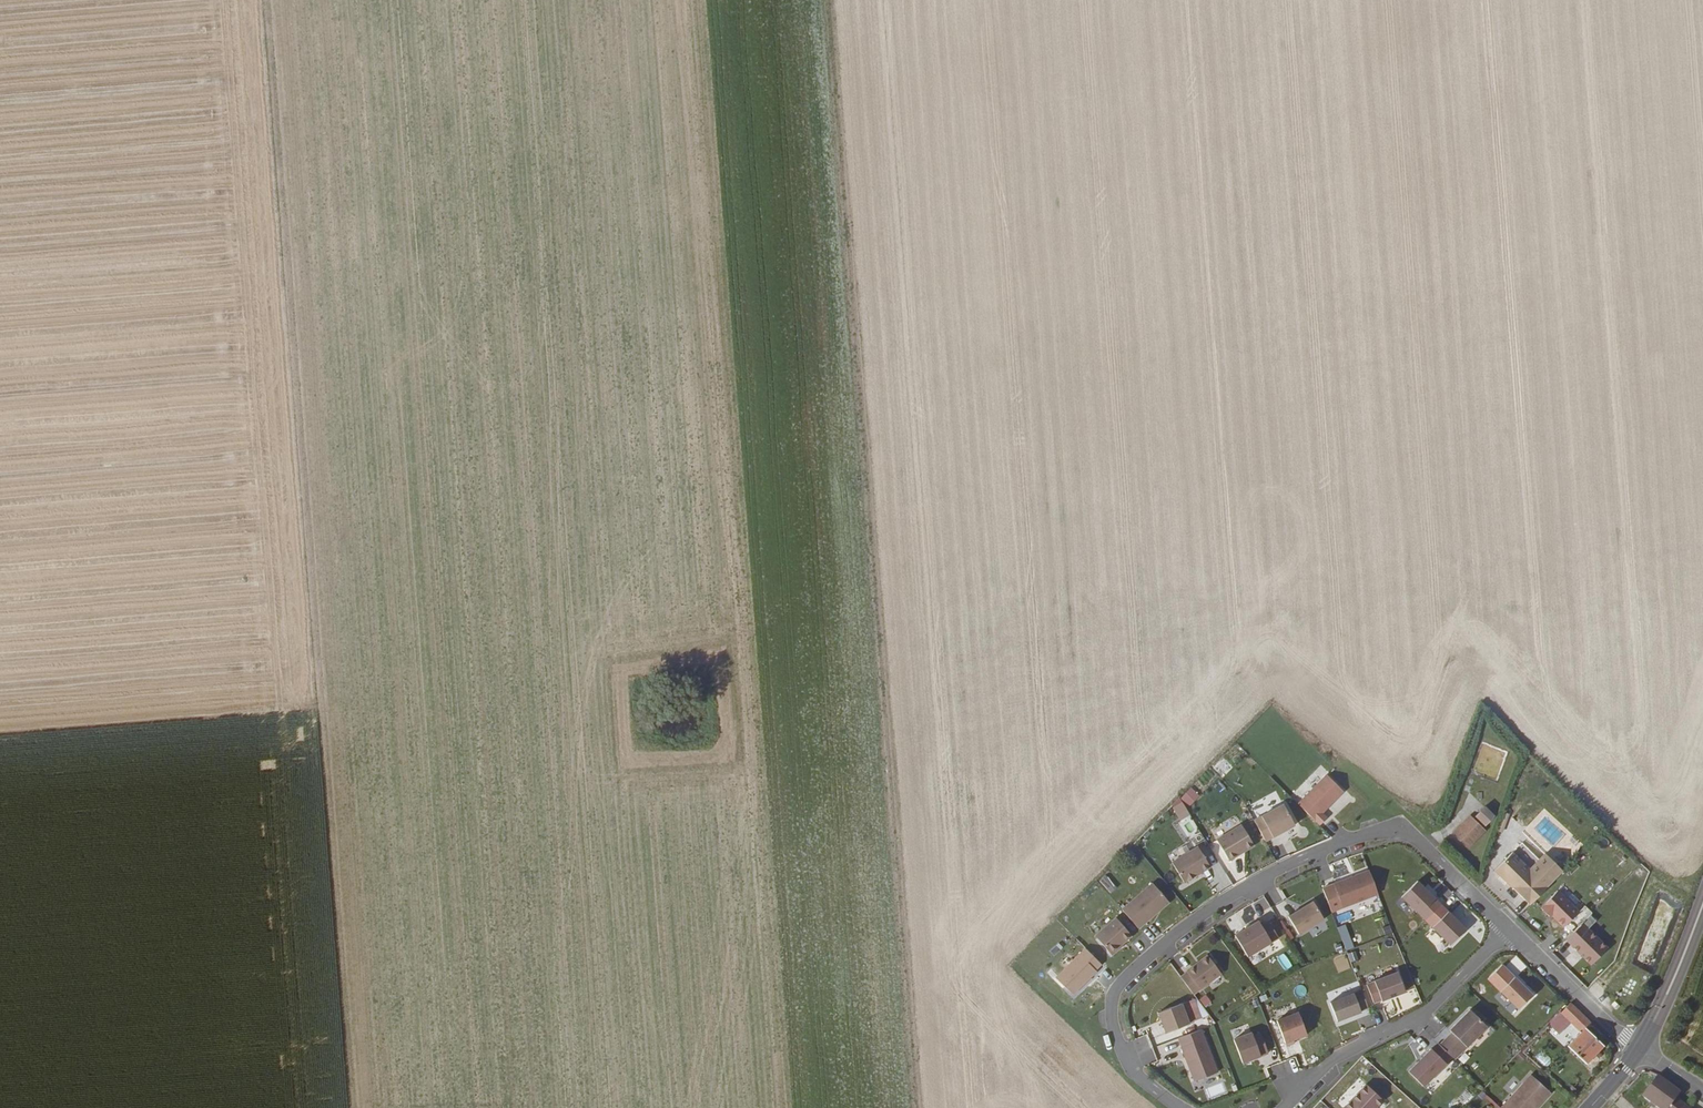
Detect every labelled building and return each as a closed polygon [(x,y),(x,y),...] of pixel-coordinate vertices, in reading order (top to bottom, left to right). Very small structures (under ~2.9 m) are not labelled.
[(1346,794),(1329,777),(1301,806),(1322,827),(1329,820),(1324,815),(1346,794)] [(1190,807),(1200,796),(1191,787),(1181,798),(1190,807)] [(1171,804),(1180,820),(1190,815),(1181,798),(1171,804)] [(1297,827),(1286,807),(1257,822),(1268,843),(1297,827)] [(1497,818),(1487,809),(1478,819),(1488,828),(1497,818)] [(1467,849),(1483,830),(1468,817),(1453,834),(1467,849)] [(1256,847),(1244,827),(1219,842),(1232,862),(1256,847)] [(1522,843),(1518,848),(1529,859),(1533,854),(1522,843)] [(1213,869),(1201,849),(1175,864),(1187,884),(1213,869)] [(1564,872),(1545,853),(1531,868),(1514,852),(1496,871),(1531,905),(1564,872)] [(1380,896),(1372,872),(1325,890),(1334,914),(1380,896)] [(1444,907),(1420,883),(1404,899),(1428,922),(1444,907)] [(1172,904),(1159,889),(1128,916),(1141,930),(1172,904)] [(1580,912),(1559,891),(1542,908),(1551,917),(1552,915),(1565,928),(1580,912)] [(1326,921),(1315,903),(1291,918),(1301,936),(1326,921)] [(1468,931),(1450,914),(1435,929),(1453,947),(1468,931)] [(1134,938),(1119,920),(1098,938),(1113,956),(1134,938)] [(1264,927),(1261,923),(1237,937),(1250,958),(1281,940),(1271,923),(1264,927)] [(1590,963),(1607,947),(1583,923),(1567,940),(1590,963)] [(1104,966),(1088,950),(1059,981),(1076,997),(1099,973),(1098,972),(1104,966)] [(1286,953),(1278,956),(1284,970),(1292,967),(1286,953)] [(1224,976),(1210,957),(1189,973),(1190,974),(1183,979),(1196,996),(1224,976)] [(1408,994),(1400,974),(1376,983),(1377,983),(1369,986),(1375,1002),(1383,1000),(1384,1003),(1408,994)] [(1535,997),(1517,979),(1503,994),(1521,1011),(1535,997)] [(1370,1010),(1364,993),(1333,1005),(1340,1023),(1363,1014),(1363,1013),(1370,1010)] [(1590,1031),(1595,1024),(1574,1003),(1564,1014),(1568,1019),(1567,1021),(1573,1026),(1575,1024),(1586,1034),(1571,1051),(1590,1067),(1608,1046),(1590,1031)] [(1191,1025),(1184,1005),(1161,1014),(1169,1034),(1191,1025)] [(1454,1035),(1442,1047),(1454,1058),(1457,1062),(1489,1029),(1472,1012),(1452,1032),(1454,1035)] [(1309,1037),(1301,1015),(1279,1023),(1289,1048),(1297,1045),(1296,1042),(1309,1037)] [(1558,1022),(1551,1037),(1567,1045),(1574,1029),(1558,1022)] [(1221,1074),(1204,1031),(1182,1039),(1185,1048),(1198,1083),(1221,1074)] [(1271,1055),(1264,1035),(1254,1039),(1253,1036),(1237,1042),(1246,1065),(1271,1055)] [(1535,1057),(1544,1047),(1538,1042),(1528,1052),(1535,1057)] [(1434,1051),(1411,1074),(1424,1088),(1454,1058),(1442,1047),(1441,1046),(1435,1052),(1434,1051)] [(1505,1107),(1539,1107),(1554,1091),(1534,1075),(1505,1107)] [(1637,1095),(1655,1107),(1685,1107),(1672,1098),(1675,1093),(1652,1076),(1637,1095)] [(1383,1100),(1366,1084),(1345,1107),(1376,1107),(1383,1100)] [(1468,1105),(1475,1095),(1466,1089),(1459,1099),(1468,1105)]
